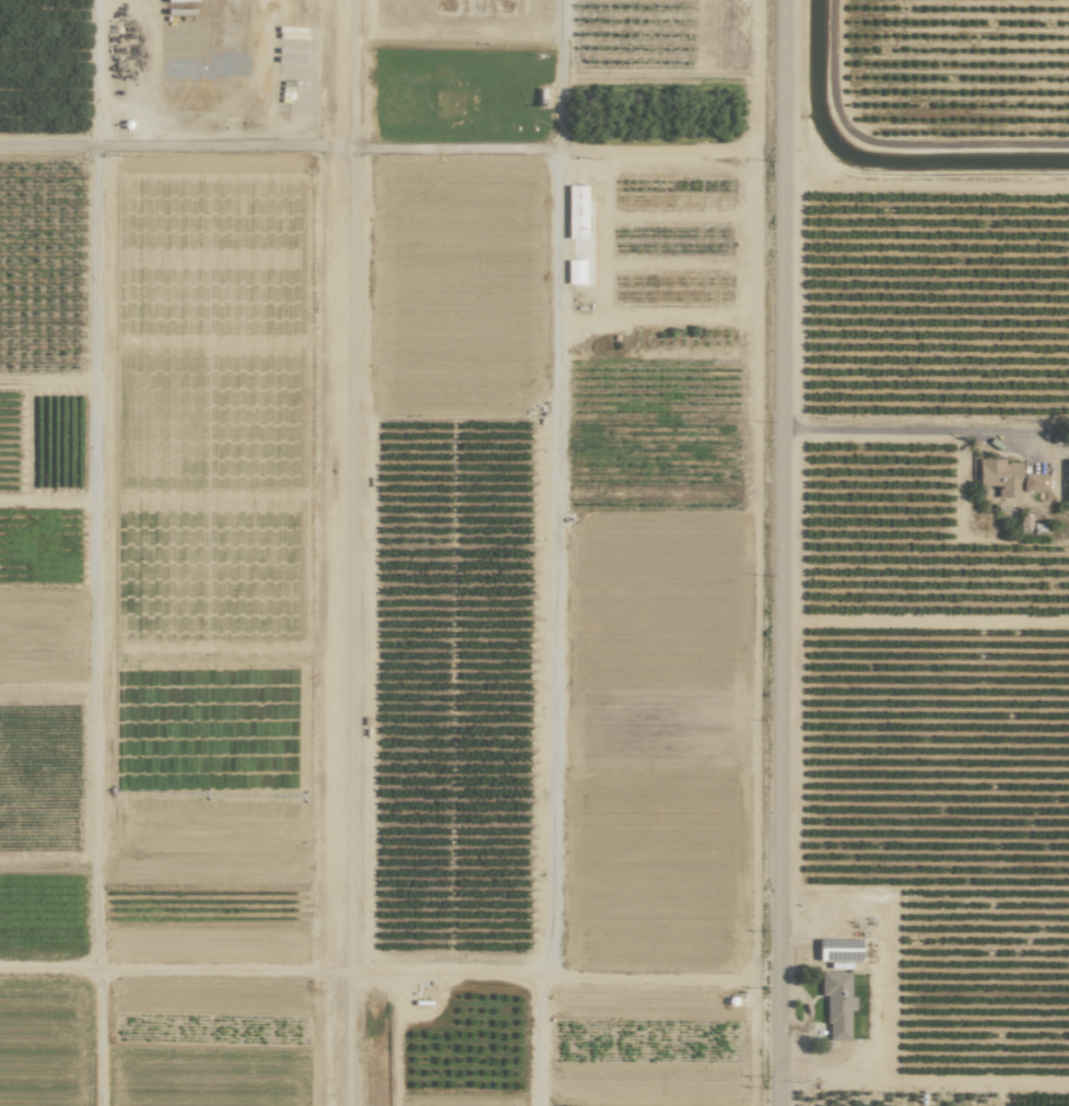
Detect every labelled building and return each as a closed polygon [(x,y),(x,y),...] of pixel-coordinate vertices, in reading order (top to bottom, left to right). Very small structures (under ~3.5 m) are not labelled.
[(566,238),(585,238),(586,185),(566,185),(566,238)] [(566,284),(583,284),(583,260),(566,260),(566,284)] [(976,485),(996,486),(996,497),(1019,498),(1020,491),(1045,491),(1045,475),(1019,474),(1019,461),(977,460),(976,485)] [(850,973),(819,972),(819,996),(826,996),(825,1040),(848,1040),(848,1010),(850,1010),(850,973)]
